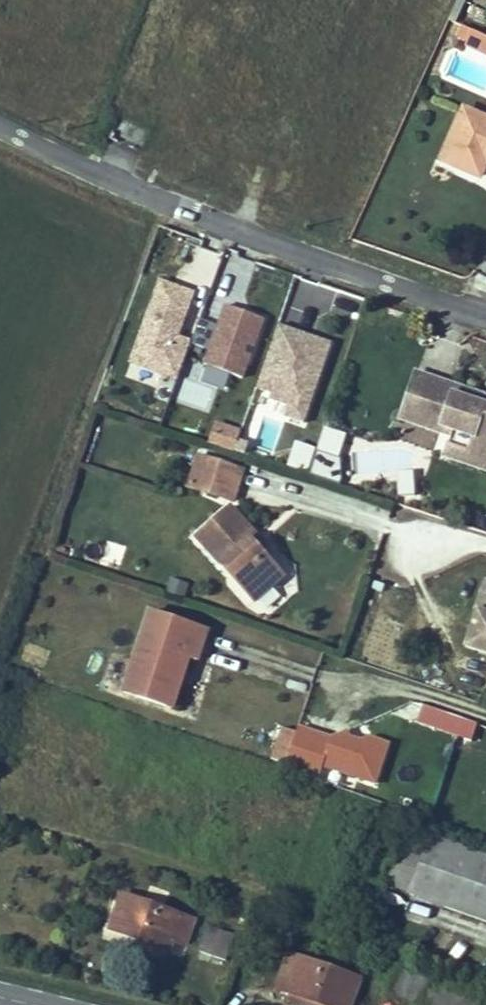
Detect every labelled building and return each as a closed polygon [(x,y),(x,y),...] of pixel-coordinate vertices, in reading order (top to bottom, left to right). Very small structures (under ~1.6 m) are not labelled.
[(465,0),(457,0),(448,20),(455,23),(465,0)] [(467,41),(472,31),(461,26),(456,36),(467,41)] [(472,31),(467,41),(465,45),(485,54),(485,37),(472,31)] [(463,109),(441,160),(479,177),(485,163),(485,164),(485,119),(463,109)] [(191,295),(159,282),(130,363),(161,375),(175,338),(191,295)] [(262,321),(225,307),(203,368),(240,381),(262,321)] [(277,326),(255,390),(270,395),(268,401),(287,408),(283,418),(303,425),(331,345),(277,326)] [(175,338),(161,375),(177,381),(190,343),(175,338)] [(416,375),(414,383),(463,400),(465,391),(416,375)] [(414,383),(402,419),(452,436),(454,430),(472,436),(467,451),(469,453),(474,457),(478,459),(481,460),(485,460),(485,402),(484,397),(465,391),(463,400),(414,383)] [(213,420),(208,443),(234,448),(239,425),(213,420)] [(335,479),(348,432),(323,425),(309,472),(335,479)] [(454,430),(452,436),(446,455),(485,469),(485,460),(481,460),(478,459),(474,457),(469,453),(467,451),(472,436),(454,430)] [(295,438),(286,462),(307,470),(316,446),(295,438)] [(242,470),(200,456),(190,487),(232,500),(242,470)] [(398,494),(414,493),(413,468),(397,469),(398,494)] [(232,506),(196,538),(254,602),(283,576),(260,550),(250,540),(257,534),(232,506)] [(250,540),(260,550),(266,544),(257,534),(250,540)] [(466,647),(485,654),(485,582),(466,647)] [(207,629),(149,611),(123,692),(166,706),(182,655),(187,657),(197,660),(207,629)] [(171,707),(187,657),(182,655),(166,706),(171,707)] [(471,741),(477,722),(422,703),(416,721),(471,741)] [(331,739),(298,728),(284,769),(318,781),(323,767),(375,784),(388,745),(370,738),(355,746),(347,732),(331,739)] [(430,836),(407,828),(385,886),(409,895),(430,836)] [(430,836),(409,895),(485,923),(485,856),(430,836)] [(193,920),(122,895),(110,929),(168,950),(172,940),(185,945),(193,920)] [(207,927),(199,952),(225,961),(234,936),(207,927)] [(279,978),(292,982),(288,992),(322,1004),(349,1004),(359,979),(288,953),(279,978)] [(399,970),(390,995),(419,1004),(483,1004),(485,1000),(399,970)] [(275,988),(288,992),(292,982),(279,978),(275,988)] [(288,992),(285,1000),(300,1004),(322,1004),(288,992)]
